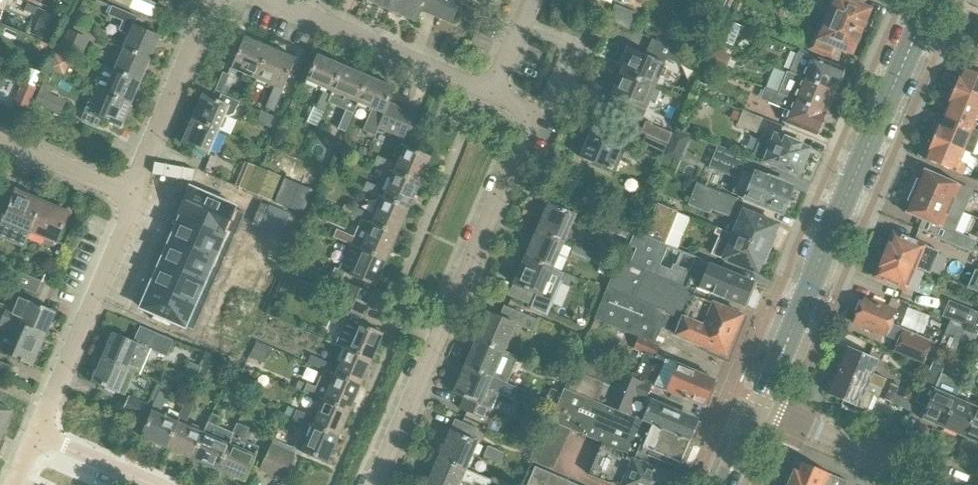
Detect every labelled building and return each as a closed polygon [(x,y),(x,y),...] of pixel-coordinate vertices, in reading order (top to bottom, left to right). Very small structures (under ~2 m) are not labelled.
[(153,17),(157,8),(139,0),(115,0),(153,17)] [(391,10),(395,0),(367,0),(391,10)] [(391,10),(417,21),(422,10),(439,17),(446,0),(395,0),(391,10)] [(461,0),(446,0),(439,17),(451,22),(461,0)] [(718,15),(722,4),(711,0),(709,0),(705,10),(718,15)] [(831,5),(826,18),(861,32),(870,9),(856,3),(857,0),(819,0),(831,5)] [(614,4),(607,20),(629,30),(636,14),(614,4)] [(119,30),(130,35),(125,47),(151,58),(160,37),(135,27),(139,17),(113,6),(109,15),(123,21),(119,30)] [(53,39),(63,16),(45,9),(36,32),(53,39)] [(820,31),(817,29),(809,49),(832,58),(836,47),(852,54),(861,32),(826,18),(820,31)] [(723,35),(721,39),(732,43),(740,25),(728,21),(728,22),(723,35)] [(68,29),(60,48),(82,57),(90,39),(68,29)] [(216,91),(227,96),(238,71),(244,73),(243,77),(256,83),(258,79),(258,80),(271,49),(245,38),(229,75),(224,73),(216,91)] [(151,58),(125,47),(116,69),(141,80),(151,58)] [(666,59),(698,73),(701,74),(706,64),(671,48),(666,59)] [(258,80),(274,86),(266,109),(274,112),(283,90),(296,60),(271,49),(258,80)] [(665,63),(631,49),(621,73),(655,87),(665,63)] [(789,74),(802,79),(803,79),(834,93),(834,92),(835,92),(836,91),(839,92),(842,83),(840,82),(844,71),(798,52),(789,74)] [(306,82),(324,89),(316,108),(325,112),(329,104),(327,103),(342,67),(317,56),(306,82)] [(701,74),(698,73),(695,80),(706,85),(714,67),(706,64),(701,74)] [(115,70),(104,65),(94,87),(132,103),(141,80),(116,69),(115,70)] [(329,104),(345,110),(338,129),(346,132),(356,107),(355,107),(357,103),(368,77),(342,67),(327,103),(329,104)] [(960,73),(953,89),(977,100),(977,75),(964,69),(961,74),(960,73)] [(42,76),(28,70),(24,82),(37,87),(42,76)] [(621,73),(611,96),(606,107),(640,121),(655,87),(621,73)] [(394,88),(368,77),(357,103),(372,109),(363,131),(375,136),(378,127),(396,135),(406,111),(406,110),(388,103),(394,88)] [(803,79),(802,79),(794,100),(825,113),(827,110),(829,111),(832,103),(830,102),(834,93),(803,79)] [(24,82),(19,94),(14,105),(27,110),(37,87),(24,82)] [(132,103),(94,87),(80,119),(98,127),(102,118),(122,126),(132,103)] [(759,100),(789,112),(785,121),(818,135),(819,132),(822,133),(825,124),(822,123),(826,114),(825,113),(794,100),(794,101),(764,88),(759,100)] [(946,111),(977,125),(977,100),(953,89),(947,106),(948,106),(946,111)] [(40,92),(35,102),(60,113),(65,103),(40,92)] [(219,103),(203,96),(193,120),(219,131),(225,116),(229,118),(235,115),(240,103),(222,95),(219,103)] [(757,133),(762,118),(741,110),(736,125),(757,133)] [(256,121),(271,129),(277,118),(261,111),(256,121)] [(406,111),(396,135),(408,140),(417,116),(406,111)] [(976,143),(977,137),(977,131),(943,117),(941,122),(940,121),(933,138),(964,150),(971,153),(976,143)] [(183,144),(209,154),(219,131),(193,120),(183,144)] [(646,123),(641,134),(647,137),(668,146),(673,134),(646,123)] [(581,158),(616,173),(629,144),(594,129),(581,158)] [(680,162),(691,137),(676,130),(665,156),(680,162)] [(753,155),(766,160),(799,174),(810,149),(800,145),(801,143),(786,137),(786,139),(773,134),(771,140),(761,135),(753,155)] [(647,137),(641,150),(662,160),(668,146),(647,137)] [(926,154),(928,155),(926,159),(963,174),(967,165),(959,161),(964,150),(933,138),(926,154)] [(718,145),(712,160),(720,163),(719,164),(748,175),(750,171),(745,169),(749,158),(718,145)] [(377,156),(373,165),(386,171),(394,174),(394,173),(420,184),(431,158),(405,148),(398,165),(377,156)] [(242,162),(227,156),(221,169),(251,181),(255,171),(241,164),(242,162)] [(712,160),(709,168),(737,179),(731,193),(749,200),(784,214),(794,189),(783,184),(784,183),(769,177),(769,178),(750,171),(748,175),(719,164),(720,163),(712,160)] [(913,181),(910,188),(963,211),(972,190),(921,168),(916,179),(914,178),(913,181)] [(367,183),(363,191),(383,199),(409,210),(420,184),(394,173),(394,174),(386,171),(379,188),(367,183)] [(285,177),(276,200),(303,210),(312,188),(285,177)] [(688,206),(710,214),(711,211),(731,218),(737,200),(696,185),(688,206)] [(903,210),(947,229),(943,239),(971,251),(976,241),(954,231),(963,211),(910,188),(906,195),(907,196),(905,198),(907,199),(903,210)] [(15,190),(2,219),(31,232),(44,203),(15,190)] [(192,193),(183,215),(229,235),(239,212),(226,206),(227,203),(213,197),(212,201),(192,193)] [(344,205),(342,212),(372,225),(398,235),(409,210),(383,199),(376,217),(355,208),(355,210),(344,205)] [(58,244),(71,215),(44,203),(31,232),(58,244)] [(644,235),(666,244),(680,213),(657,203),(647,228),(646,228),(644,235)] [(577,217),(550,205),(538,233),(565,245),(577,217)] [(587,223),(618,237),(624,224),(593,210),(587,223)] [(741,210),(730,233),(768,249),(771,251),(778,235),(775,233),(778,226),(741,210)] [(183,221),(175,239),(219,258),(229,235),(183,215),(181,220),(183,221)] [(344,233),(340,242),(350,246),(361,251),(362,250),(388,261),(398,235),(372,225),(365,242),(344,233)] [(719,237),(712,252),(758,272),(762,263),(765,265),(771,251),(768,249),(730,233),(730,234),(716,228),(713,234),(719,237)] [(710,294),(724,299),(725,296),(745,305),(754,282),(721,268),(720,269),(700,261),(701,259),(667,245),(668,245),(666,244),(644,235),(635,231),(622,261),(709,297),(710,294)] [(526,260),(553,271),(565,245),(538,233),(526,260)] [(887,242),(883,251),(885,252),(884,254),(915,267),(930,274),(939,254),(924,247),(897,236),(894,243),(890,241),(889,243),(887,242)] [(175,239),(165,262),(209,281),(219,258),(175,239)] [(350,246),(337,279),(343,282),(346,275),(350,277),(376,288),(377,286),(388,261),(362,250),(361,251),(350,246)] [(277,247),(274,255),(284,259),(287,252),(277,247)] [(589,255),(573,248),(570,256),(586,262),(589,255)] [(881,257),(877,266),(879,267),(877,270),(882,272),(878,279),(905,290),(915,267),(884,254),(883,257),(881,257)] [(274,255),(270,262),(281,267),(284,259),(274,255)] [(553,271),(526,260),(510,297),(532,307),(538,295),(542,297),(553,271)] [(662,328),(677,335),(676,336),(727,357),(744,316),(707,301),(709,297),(622,261),(622,262),(619,261),(595,318),(655,344),(662,328)] [(165,262),(155,286),(199,305),(209,281),(165,262)] [(9,282),(14,271),(0,265),(0,278),(9,282)] [(36,294),(41,282),(14,271),(9,282),(36,294)] [(264,278),(260,286),(271,290),(274,282),(264,278)] [(348,284),(343,296),(368,306),(373,294),(348,284)] [(155,286),(145,308),(152,311),(149,317),(169,326),(172,320),(189,327),(199,305),(155,286)] [(47,335),(56,312),(32,302),(13,294),(8,306),(0,303),(0,315),(47,335)] [(343,297),(339,307),(349,311),(363,317),(368,306),(343,296),(343,297)] [(864,299),(854,323),(897,340),(892,352),(923,364),(932,342),(890,325),(895,312),(864,299)] [(977,332),(977,313),(950,301),(943,317),(977,332)] [(501,318),(489,313),(477,341),(504,352),(505,351),(516,324),(534,332),(539,321),(505,307),(501,318)] [(349,311),(335,346),(346,351),(346,350),(372,361),(383,335),(360,325),(363,317),(349,311)] [(245,313),(240,323),(254,329),(258,319),(245,313)] [(18,333),(8,358),(33,368),(47,335),(0,315),(0,326),(18,333)] [(964,328),(948,321),(943,332),(960,338),(964,328)] [(240,323),(234,335),(248,341),(254,329),(240,323)] [(114,334),(103,359),(130,370),(135,372),(141,375),(152,351),(167,357),(174,341),(149,330),(141,327),(135,343),(114,334)] [(636,379),(653,386),(667,391),(705,407),(716,380),(674,362),(673,365),(656,358),(661,346),(640,338),(635,350),(647,354),(636,379)] [(250,356),(265,363),(272,348),(257,341),(250,356)] [(504,352),(477,341),(466,366),(493,378),(500,361),(526,372),(530,362),(505,351),(504,352)] [(898,387),(886,382),(887,379),(873,374),(878,361),(846,348),(845,351),(842,352),(839,357),(841,360),(836,371),(901,399),(901,398),(895,395),(898,387)] [(311,355),(308,364),(323,370),(335,375),(361,386),(372,361),(346,350),(346,351),(339,367),(311,355)] [(578,355),(564,388),(593,400),(690,442),(698,423),(646,401),(653,386),(636,379),(578,355)] [(103,359),(93,382),(120,393),(125,395),(135,372),(130,370),(103,359)] [(928,374),(915,403),(927,408),(921,421),(942,430),(956,399),(962,385),(940,375),(943,367),(933,362),(928,374)] [(10,368),(2,364),(0,369),(0,377),(5,379),(10,368)] [(454,394),(465,399),(460,410),(483,420),(488,408),(491,410),(498,394),(513,401),(518,389),(493,378),(466,366),(454,394)] [(307,384),(303,392),(324,401),(350,412),(361,386),(335,375),(323,370),(316,387),(307,384)] [(868,411),(875,396),(912,411),(915,405),(901,399),(836,371),(832,380),(829,381),(827,387),(829,390),(827,393),(844,400),(842,405),(857,411),(859,407),(868,411)] [(152,412),(141,438),(167,449),(178,424),(176,422),(160,415),(169,395),(172,388),(159,382),(151,400),(157,402),(152,412)] [(602,443),(629,454),(627,458),(650,468),(654,458),(669,464),(671,460),(681,464),(690,442),(593,400),(564,388),(551,421),(571,430),(602,443)] [(178,424),(167,449),(193,460),(204,435),(202,434),(185,427),(198,398),(189,394),(186,402),(185,402),(176,422),(178,424)] [(131,397),(125,412),(142,419),(148,404),(131,397)] [(956,399),(942,430),(963,439),(977,408),(956,399)] [(288,406),(284,414),(309,425),(310,425),(340,438),(350,412),(324,401),(319,413),(311,410),(308,415),(288,406)] [(963,439),(977,445),(977,405),(977,408),(963,439)] [(1,454),(6,442),(2,440),(14,412),(0,406),(0,454),(1,454)] [(204,435),(193,460),(219,471),(230,446),(228,445),(211,438),(220,417),(211,413),(202,434),(204,435)] [(480,430),(457,420),(440,459),(466,471),(466,469),(477,444),(474,442),(480,430)] [(550,423),(551,423),(534,463),(554,471),(571,430),(551,421),(550,423)] [(230,446),(219,471),(245,482),(256,457),(255,457),(260,447),(244,440),(246,428),(237,424),(228,445),(230,446)] [(274,441),(261,471),(283,480),(294,456),(296,450),(328,464),(340,438),(310,425),(309,425),(304,438),(300,436),(298,441),(294,450),(282,444),(274,441)] [(673,481),(668,478),(669,476),(650,468),(627,458),(629,454),(602,443),(589,474),(615,484),(671,484),(673,481)] [(504,454),(487,447),(483,457),(499,464),(504,454)] [(440,459),(428,484),(459,484),(461,481),(470,484),(473,484),(474,483),(479,484),(490,484),(492,481),(466,469),(466,471),(440,459)] [(788,484),(846,484),(847,482),(795,460),(785,484),(788,484)] [(527,484),(577,484),(535,467),(527,484)]
